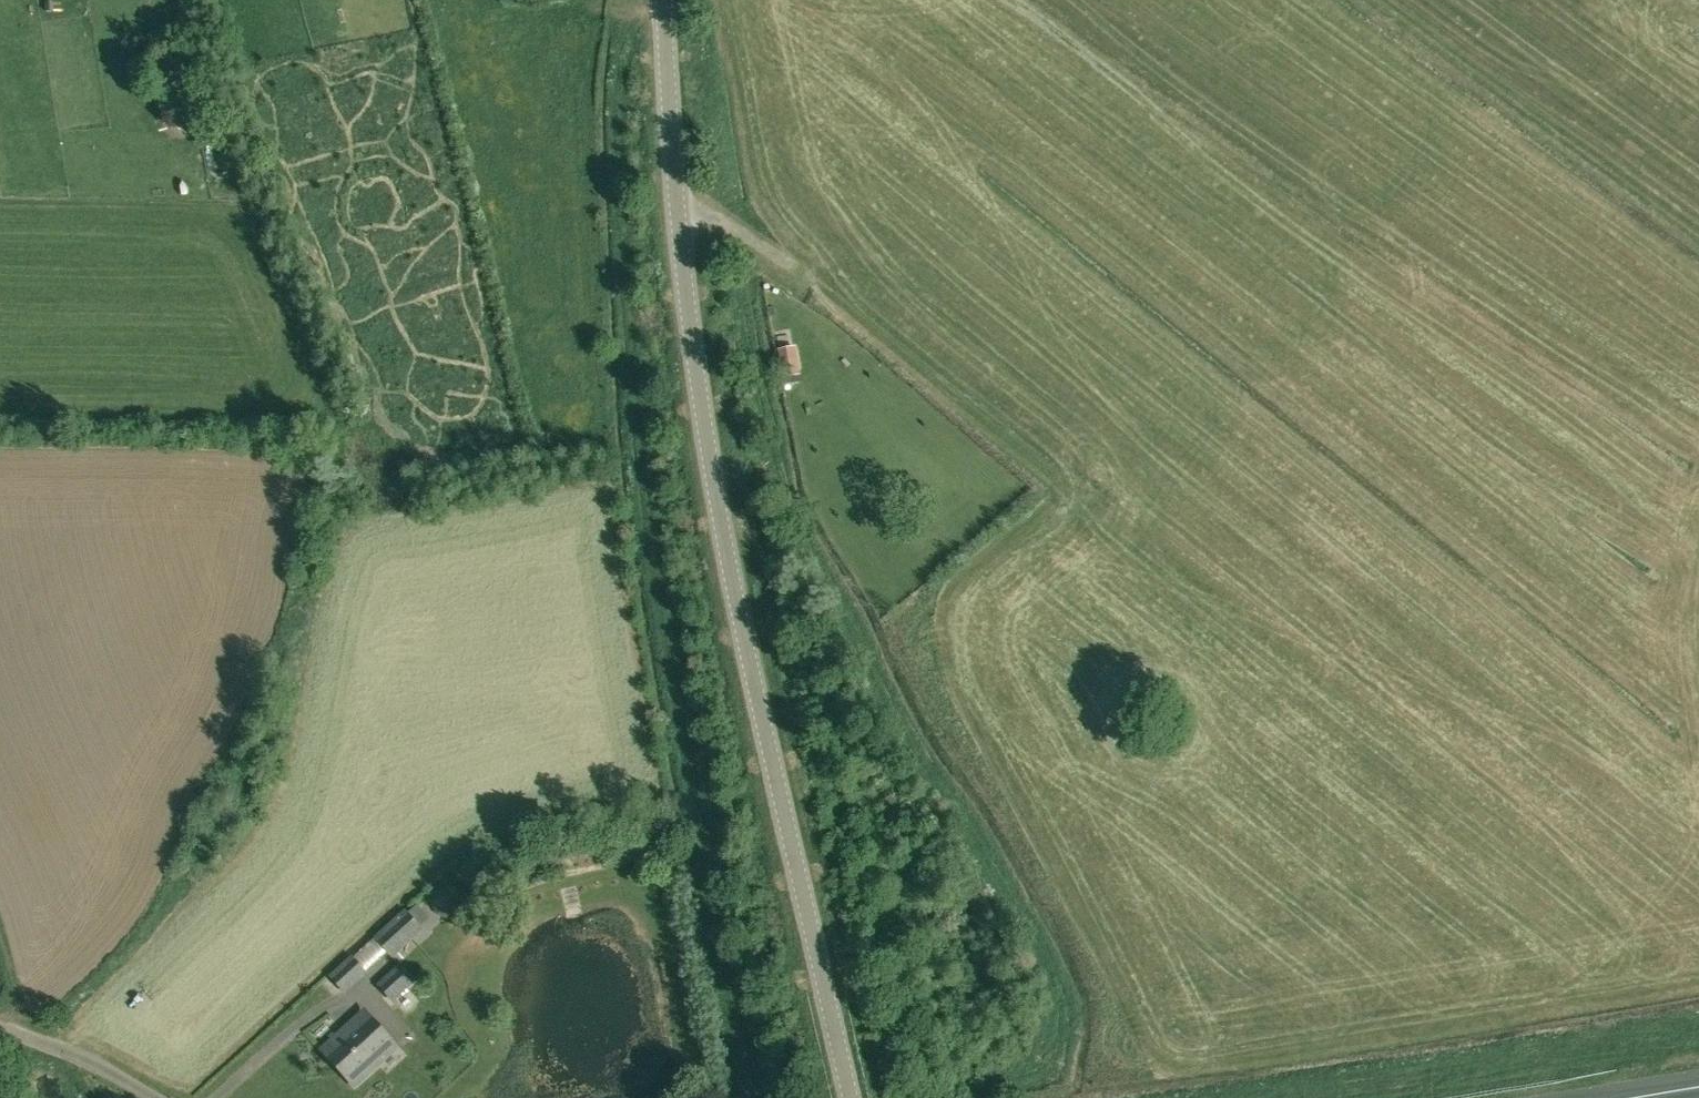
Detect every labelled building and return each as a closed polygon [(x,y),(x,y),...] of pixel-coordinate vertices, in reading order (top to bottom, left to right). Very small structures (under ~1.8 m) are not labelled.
[(778,347),(783,377),(800,374),(795,344),(778,347)] [(393,958),(424,929),(404,907),(373,934),(393,958)] [(345,993),(368,972),(351,953),(328,974),(345,993)] [(394,1001),(416,981),(400,964),(377,983),(394,1001)] [(354,1082),(395,1046),(365,1013),(325,1049),(354,1082)]
